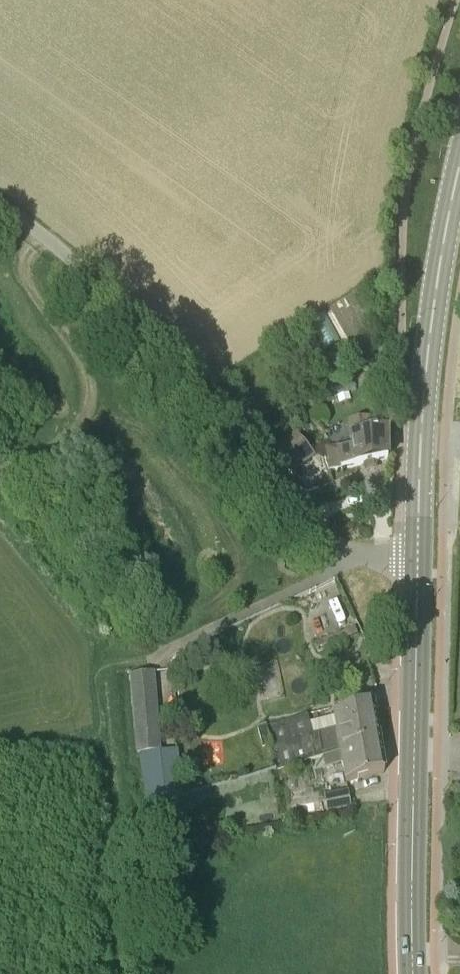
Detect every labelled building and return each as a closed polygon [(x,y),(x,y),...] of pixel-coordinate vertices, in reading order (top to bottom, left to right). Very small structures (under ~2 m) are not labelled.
[(388,459),(388,432),(351,439),(351,450),(339,453),(339,448),(328,450),(331,470),(388,459)] [(290,472),(312,457),(297,436),(275,451),(290,472)] [(224,635),(208,643),(211,650),(228,643),(224,635)] [(130,675),(133,713),(137,754),(139,753),(161,751),(156,705),(154,674),(131,676),(130,675)] [(374,685),(373,679),(365,681),(363,685),(366,694),(374,685)] [(337,731),(313,736),(313,735),(307,713),(266,725),(270,738),(277,768),(323,756),(379,743),(373,708),(366,710),(335,719),(336,729),(337,731)] [(266,724),(257,727),(261,740),(270,738),(266,725),(266,724)] [(342,763),(346,783),(384,772),(379,743),(323,756),(326,766),(342,763)] [(161,751),(139,753),(147,805),(183,795),(178,750),(161,751)] [(331,794),(326,795),(327,809),(335,808),(349,807),(348,793),(331,794)] [(169,840),(187,837),(179,799),(162,803),(169,840)]
